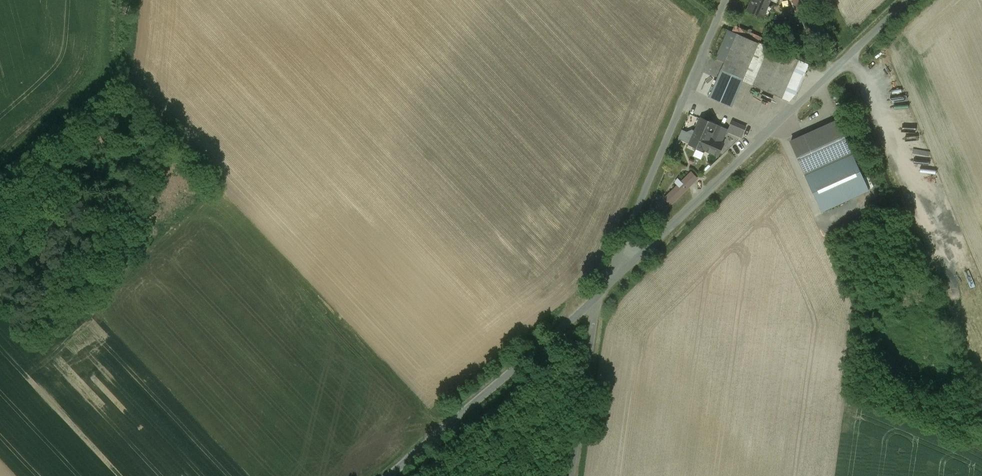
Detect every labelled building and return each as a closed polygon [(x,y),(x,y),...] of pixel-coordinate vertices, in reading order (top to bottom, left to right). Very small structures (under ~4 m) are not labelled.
[(749,11),(764,17),(772,0),(754,0),(749,11)] [(798,16),(809,12),(805,0),(792,0),(798,16)] [(769,48),(729,30),(717,59),(726,63),(710,98),(732,107),(743,80),(753,85),(769,48)] [(799,60),(771,48),(754,85),(783,98),(799,60)] [(711,138),(717,125),(702,119),(690,144),(706,151),(706,150),(719,156),(725,144),(722,143),(711,138)] [(838,121),(791,142),(806,174),(853,152),(838,121)] [(733,122),(729,131),(743,137),(746,127),(733,122)] [(717,125),(711,138),(722,143),(727,130),(717,125)] [(853,152),(806,174),(823,213),(871,191),(853,152)] [(692,173),(666,198),(672,204),(698,179),(692,173)]
